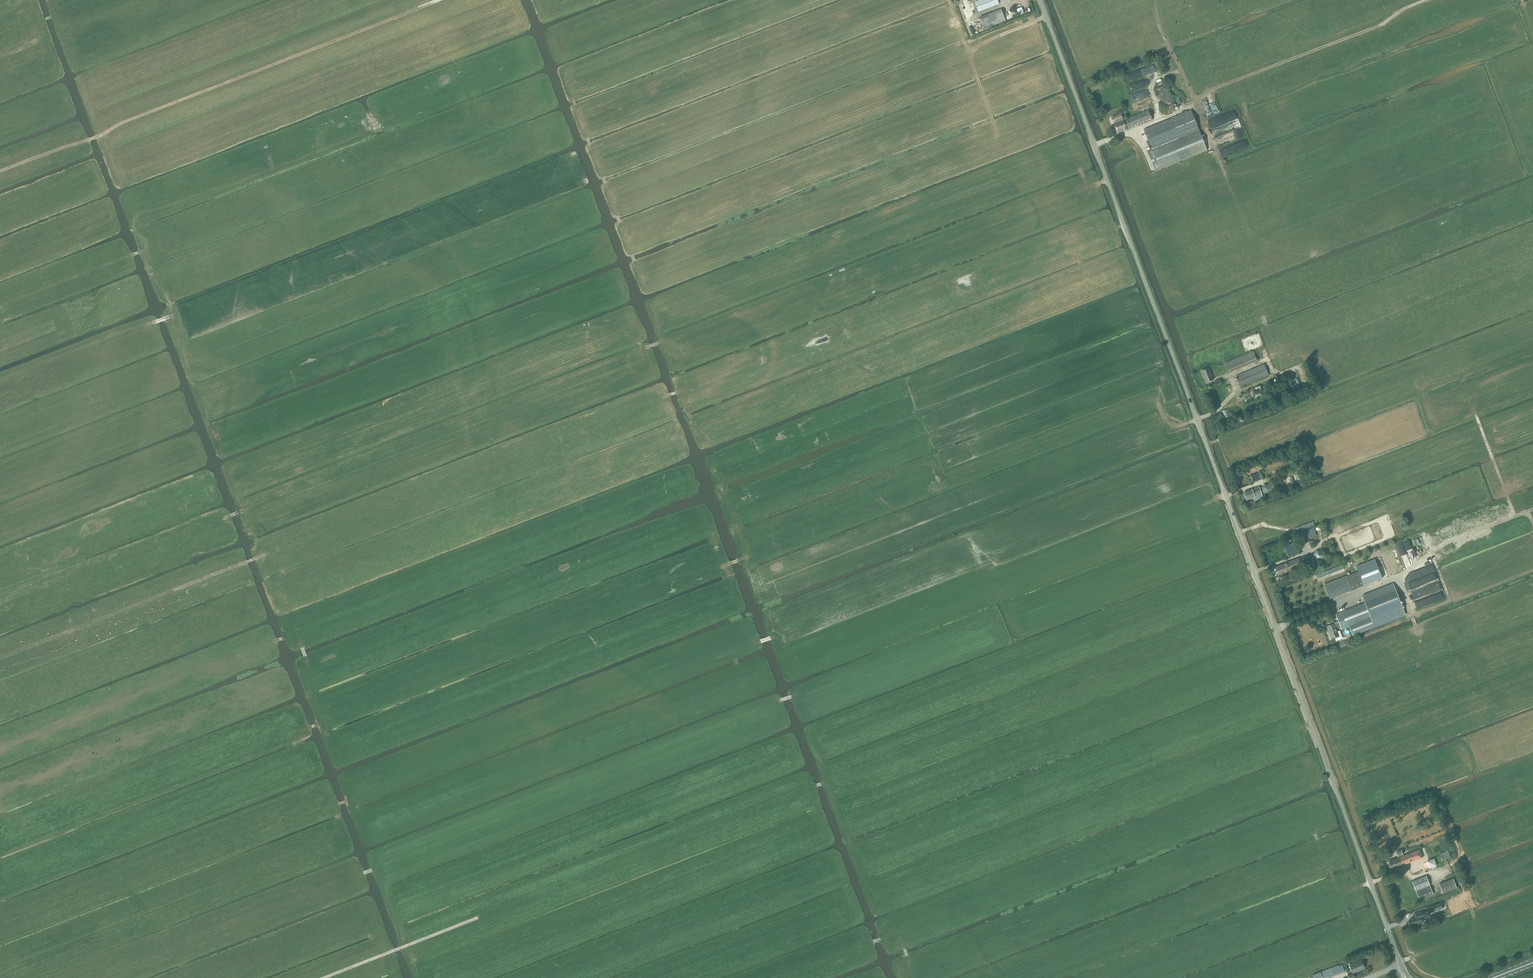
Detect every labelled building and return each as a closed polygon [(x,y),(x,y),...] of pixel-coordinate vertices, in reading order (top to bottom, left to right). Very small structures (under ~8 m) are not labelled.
[(998,0),(981,0),(970,4),(973,14),(999,4),(998,0)] [(1005,21),(1001,9),(980,17),(984,28),(1005,21)] [(1166,85),(1157,88),(1167,114),(1176,110),(1166,85)] [(1117,133),(1131,128),(1152,120),(1149,110),(1124,120),(1121,114),(1111,118),(1113,123),(1117,122),(1117,123),(1114,124),(1117,133)] [(1171,118),(1144,129),(1152,150),(1147,151),(1155,171),(1181,160),(1206,151),(1207,150),(1196,123),(1191,110),(1171,118)] [(1230,372),(1257,361),(1253,352),(1226,363),(1230,372)] [(1241,387),(1269,375),(1264,364),(1236,376),(1241,387)] [(1206,383),(1213,380),(1209,368),(1201,371),(1206,383)] [(1249,392),(1241,395),(1244,403),(1252,400),(1263,396),(1260,386),(1248,391),(1249,392)] [(1225,424),(1233,421),(1228,409),(1220,412),(1225,424)] [(1254,482),(1264,479),(1261,472),(1251,476),(1254,482)] [(1264,484),(1261,488),(1263,492),(1268,493),(1271,489),(1269,484),(1264,484)] [(1259,487),(1244,492),(1247,501),(1253,498),(1254,500),(1255,499),(1256,499),(1256,500),(1263,498),(1259,487)] [(1313,522),(1295,528),(1297,532),(1314,525),(1313,522)] [(1314,528),(1297,533),(1300,541),(1316,535),(1314,528)] [(1296,542),(1284,547),(1288,557),(1300,552),(1296,542)] [(1317,550),(1313,554),(1315,559),(1321,560),(1324,556),(1322,551),(1317,550)] [(1311,564),(1308,555),(1275,568),(1278,576),(1280,575),(1286,573),(1302,566),(1302,567),(1311,564)] [(1326,584),(1324,585),(1330,599),(1364,586),(1382,578),(1375,559),(1356,567),(1358,571),(1326,584)] [(1342,565),(1316,575),(1317,579),(1344,569),(1342,565)] [(1283,579),(1284,582),(1289,581),(1286,574),(1286,573),(1280,575),(1281,576),(1279,577),(1280,580),(1283,579)] [(1334,623),(1327,627),(1331,639),(1339,635),(1337,629),(1341,627),(1342,630),(1350,626),(1353,635),(1405,615),(1393,583),(1362,595),(1365,603),(1336,615),(1339,623),(1335,624),(1334,623)] [(1392,869),(1423,858),(1420,850),(1389,861),(1392,869)] [(1448,850),(1439,853),(1442,861),(1450,857),(1448,850)] [(1434,858),(1426,861),(1429,869),(1437,866),(1434,858)] [(1417,863),(1408,866),(1411,874),(1418,871),(1419,871),(1418,867),(1417,863)] [(1417,891),(1430,885),(1427,876),(1413,881),(1417,891)] [(1451,880),(1439,884),(1443,894),(1457,888),(1453,879),(1451,880)] [(1416,892),(1418,897),(1419,900),(1433,894),(1430,886),(1416,892)] [(1440,903),(1429,907),(1431,913),(1443,909),(1440,903)] [(1412,926),(1422,923),(1421,919),(1424,918),(1422,911),(1413,914),(1414,918),(1410,919),(1412,926)] [(1364,968),(1361,961),(1350,965),(1353,973),(1364,968)] [(1313,975),(1314,977),(1327,977),(1345,971),(1342,965),(1338,966),(1338,965),(1331,968),(1333,972),(1330,973),(1328,968),(1313,975)]
